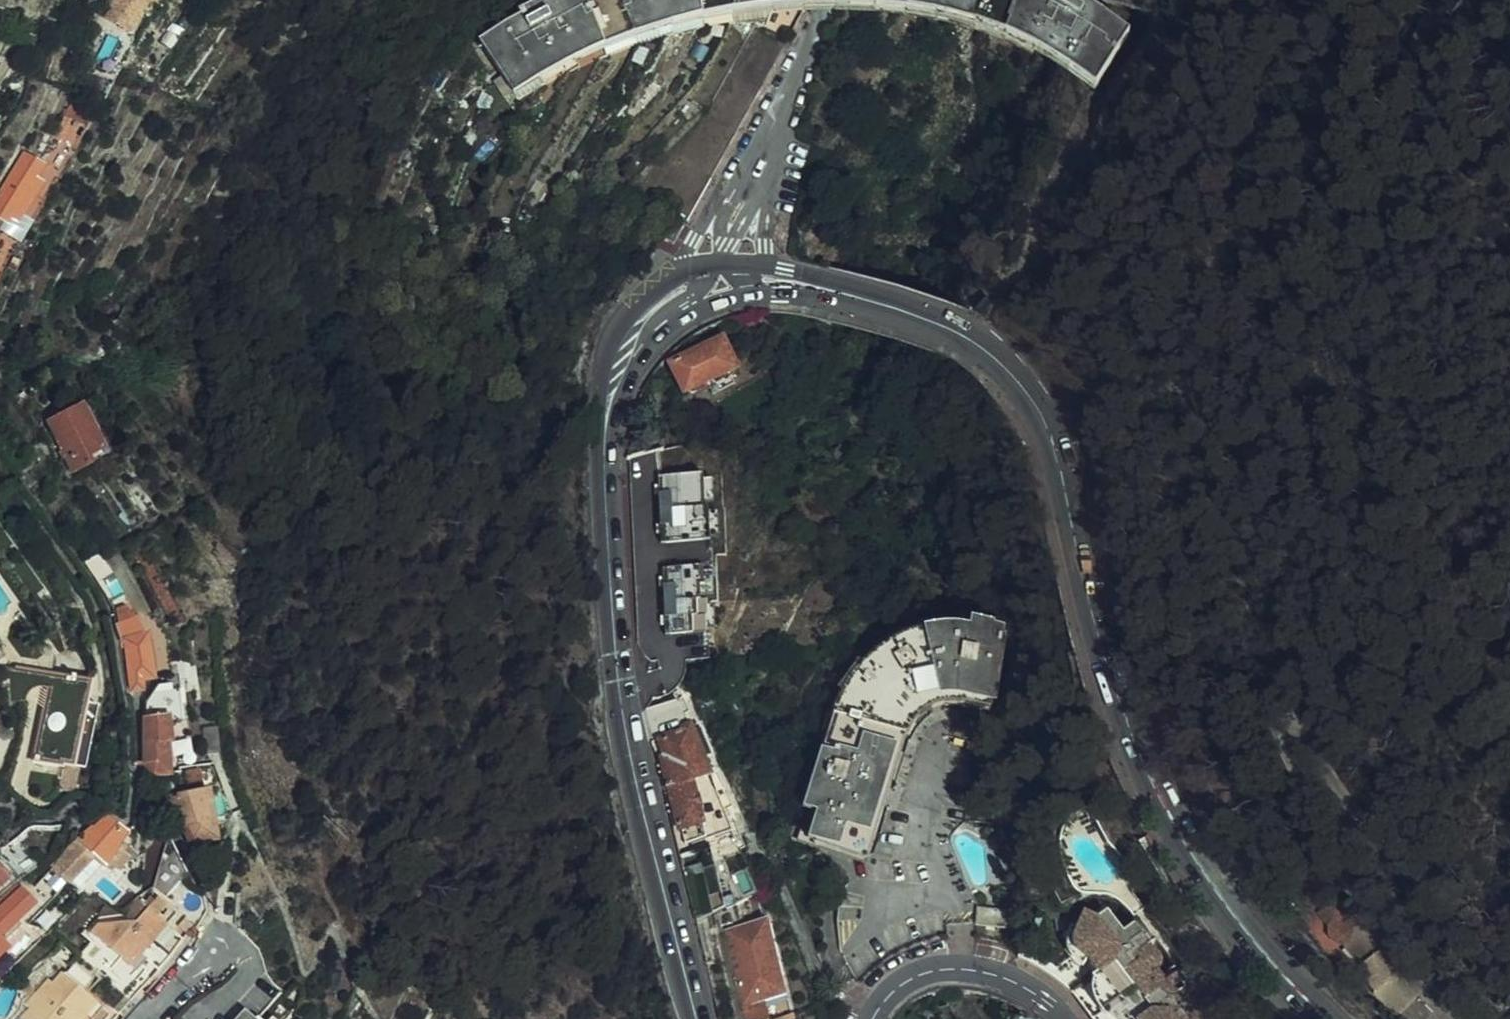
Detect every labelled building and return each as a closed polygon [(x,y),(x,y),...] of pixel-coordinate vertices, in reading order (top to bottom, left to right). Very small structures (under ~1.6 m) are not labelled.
[(111,12),(121,21),(138,0),(117,0),(111,12)] [(797,2),(803,2),(844,3),(896,9),(944,21),(976,31),(1018,47),(1064,69),(1088,81),(1121,24),(1082,4),(1084,0),(518,0),(473,24),(506,81),(563,52),(615,31),(664,17),(700,9),(759,3),(790,2),(797,2)] [(790,2),(787,6),(792,11),(797,2),(790,2)] [(774,29),(780,32),(792,11),(787,6),(774,29)] [(652,178),(681,203),(729,119),(780,32),(774,29),(748,16),(652,178)] [(80,86),(64,79),(55,100),(71,107),(80,86)] [(0,159),(0,197),(8,201),(26,174),(18,168),(30,150),(12,139),(0,159)] [(7,226),(19,207),(8,201),(0,197),(0,222),(7,226)] [(710,327),(660,349),(674,378),(723,358),(710,327)] [(74,389),(40,405),(51,429),(64,455),(80,448),(77,440),(95,432),(83,408),(74,389)] [(695,466),(650,469),(655,536),(704,533),(702,499),(698,500),(695,466)] [(699,560),(657,563),(663,631),(704,628),(701,594),(697,594),(696,579),(701,578),(699,560)] [(129,604),(110,608),(114,634),(119,633),(126,678),(135,677),(135,665),(145,664),(139,622),(129,604)] [(829,938),(846,973),(853,969),(908,940),(890,909),(884,895),(880,885),(877,870),(875,851),(876,832),(882,803),(889,771),(897,750),(907,731),(885,724),(887,719),(899,701),(922,687),(939,684),(950,685),(980,691),(995,617),(964,612),(962,620),(950,619),(927,619),(906,623),(896,627),(872,642),(857,655),(844,668),(833,683),(826,699),(821,712),(786,824),(818,833),(806,874),(834,883),(827,909),(827,930),(829,938)] [(53,686),(33,760),(62,767),(63,762),(74,765),(93,677),(7,664),(13,700),(26,699),(39,684),(53,686)] [(141,707),(144,748),(151,756),(160,755),(157,727),(162,727),(160,710),(176,708),(176,702),(174,678),(164,679),(164,672),(155,672),(150,672),(142,692),(141,707)] [(678,715),(670,719),(648,726),(653,744),(650,745),(668,816),(691,809),(695,825),(720,819),(707,783),(698,762),(678,715)] [(213,786),(166,792),(191,844),(221,840),(213,786)] [(85,835),(65,848),(83,869),(97,857),(106,867),(107,867),(112,862),(120,870),(133,857),(121,844),(126,827),(113,815),(101,826),(97,824),(85,835)] [(65,848),(54,866),(67,878),(69,881),(71,879),(83,869),(65,848)] [(83,869),(71,879),(83,889),(106,867),(97,857),(83,869)] [(691,860),(679,863),(689,908),(710,903),(706,882),(696,883),(691,860)] [(13,878),(0,861),(0,888),(13,878)] [(54,866),(31,888),(38,897),(42,901),(67,878),(54,866)] [(1122,891),(1124,893),(1129,889),(1134,896),(1138,893),(1124,874),(1122,877),(1122,881),(1125,885),(1122,887),(1122,891)] [(0,911),(0,928),(8,936),(12,933),(7,927),(38,897),(31,888),(28,885),(0,911)] [(1129,889),(1124,893),(1128,900),(1134,896),(1129,889)] [(1001,913),(1001,894),(964,892),(963,911),(1001,913)] [(32,992),(26,999),(32,1004),(21,1015),(26,1018),(79,1018),(88,1009),(99,1018),(118,1018),(145,988),(162,967),(142,949),(168,920),(159,912),(169,902),(159,894),(137,918),(100,922),(93,929),(115,947),(82,985),(64,968),(54,979),(49,974),(39,985),(32,992)] [(1086,962),(1092,972),(1093,981),(1095,988),(1098,996),(1104,1001),(1108,1004),(1117,1006),(1124,1017),(1128,1016),(1130,1018),(1195,1018),(1199,1016),(1184,993),(1164,965),(1167,961),(1159,949),(1145,960),(1147,954),(1147,949),(1137,934),(1139,933),(1123,911),(1110,919),(1096,898),(1084,906),(1081,906),(1072,904),(1064,927),(1064,939),(1067,943),(1071,948),(1082,951),(1088,960),(1086,962)] [(1369,940),(1344,906),(1327,918),(1321,911),(1311,918),(1320,931),(1332,934),(1349,957),(1369,940)] [(733,964),(742,998),(761,993),(785,986),(763,911),(726,921),(737,963),(733,964)] [(12,941),(12,940),(8,936),(0,928),(0,952),(12,941)] [(1349,957),(1346,960),(1360,980),(1385,963),(1369,940),(1349,957)] [(24,986),(32,992),(39,985),(30,979),(24,986)] [(740,998),(744,1013),(751,1011),(764,1008),(761,993),(742,998),(740,998)] [(751,1011),(754,1018),(777,1018),(776,1015),(771,1016),(768,1007),(764,1008),(751,1011)]
